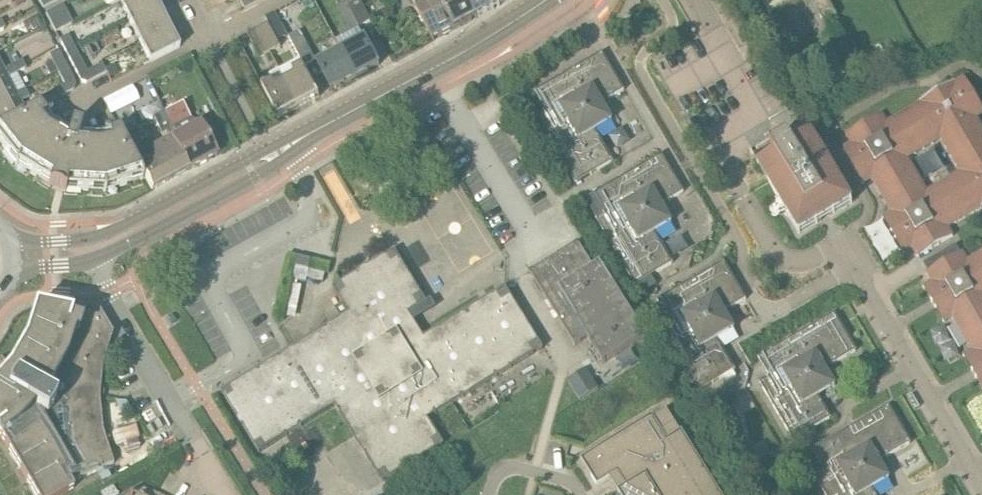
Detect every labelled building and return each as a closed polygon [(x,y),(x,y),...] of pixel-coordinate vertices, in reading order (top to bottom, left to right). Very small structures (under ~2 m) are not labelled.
[(159,5),(156,0),(119,0),(129,20),(159,5)] [(371,21),(360,0),(358,0),(348,5),(359,27),(371,21)] [(440,0),(412,0),(433,41),(455,30),(440,0)] [(455,30),(475,19),(466,0),(440,0),(455,30)] [(475,19),(499,6),(500,5),(498,0),(466,0),(475,19)] [(55,9),(60,18),(68,14),(63,4),(55,9)] [(139,40),(169,25),(159,5),(129,20),(139,40)] [(46,13),(51,23),(60,18),(55,9),(46,13)] [(268,23),(275,34),(285,29),(276,12),(265,17),(268,23)] [(60,18),(65,27),(73,23),(68,14),(60,18)] [(43,27),(37,15),(28,19),(34,31),(43,27)] [(65,27),(60,18),(51,23),(56,32),(65,27)] [(258,28),(270,52),(281,46),(275,34),(268,23),(258,28)] [(169,25),(139,40),(150,62),(180,47),(169,25)] [(260,57),(270,52),(258,28),(248,34),(260,57)] [(316,60),(301,31),(289,37),(304,66),(316,60)] [(64,47),(72,42),(69,35),(60,40),(64,47)] [(339,50),(353,79),(380,65),(365,36),(339,50)] [(72,42),(64,47),(67,55),(76,50),(72,42)] [(62,57),(58,50),(49,55),(52,60),(53,62),(62,57)] [(67,55),(71,62),(80,57),(76,50),(67,55)] [(332,90),(353,79),(339,50),(317,62),(332,90)] [(602,103),(624,90),(602,51),(535,91),(546,110),(536,116),(576,183),(614,161),(595,129),(612,120),(602,103)] [(53,62),(57,69),(66,65),(62,57),(53,62)] [(84,65),(80,57),(71,62),(75,69),(84,65)] [(13,65),(17,73),(26,68),(24,64),(22,60),(13,65)] [(44,65),(50,75),(58,71),(57,69),(53,62),(52,60),(44,65)] [(17,73),(13,65),(4,70),(0,63),(0,77),(6,74),(8,78),(17,73)] [(102,63),(95,67),(99,76),(107,72),(102,63)] [(107,72),(110,78),(118,74),(114,64),(105,68),(107,72)] [(285,80),(300,107),(320,97),(303,64),(293,70),(295,74),(285,80)] [(70,72),(66,65),(57,69),(58,71),(61,77),(70,72)] [(79,76),(87,71),(84,65),(75,69),(79,76)] [(95,67),(87,71),(92,80),(99,76),(95,67)] [(300,107),(285,80),(280,70),(270,75),(273,80),(263,85),(280,117),(300,107)] [(92,80),(87,71),(79,76),(81,81),(87,83),(92,80)] [(70,72),(61,77),(65,84),(74,80),(70,72)] [(8,78),(6,74),(0,77),(0,102),(16,94),(8,78)] [(846,134),(851,143),(842,148),(863,184),(872,178),(891,212),(882,217),(903,253),(912,248),(917,257),(953,236),(948,227),(981,208),(981,209),(981,127),(977,117),(981,114),(981,106),(965,77),(956,82),(955,81),(920,102),(920,103),(887,122),(881,113),(846,134)] [(65,84),(69,93),(74,89),(76,84),(74,80),(65,84)] [(61,96),(69,93),(65,84),(57,88),(61,96)] [(27,114),(20,102),(30,97),(25,89),(16,94),(0,102),(0,128),(27,114)] [(165,112),(174,129),(192,120),(183,103),(165,112)] [(20,159),(15,164),(17,166),(22,161),(51,179),(48,186),(51,187),(54,180),(65,184),(63,191),(66,192),(67,184),(102,186),(103,193),(106,193),(105,186),(139,175),(141,181),(143,180),(119,133),(108,137),(110,143),(99,147),(76,145),(82,128),(72,124),(66,142),(47,130),(40,121),(45,117),(39,108),(27,114),(0,128),(0,134),(20,159)] [(153,118),(163,135),(174,129),(165,112),(153,118)] [(218,157),(200,123),(171,137),(190,172),(190,173),(218,157)] [(793,141),(788,133),(771,143),(775,152),(757,162),(799,233),(852,202),(811,131),(793,141)] [(190,172),(171,137),(133,156),(152,192),(190,172)] [(662,205),(684,192),(662,154),(595,193),(606,212),(596,218),(635,285),(673,263),(655,231),(672,222),(662,205)] [(585,199),(596,218),(606,212),(595,193),(585,199)] [(595,268),(579,241),(530,271),(575,345),(588,338),(603,363),(646,337),(601,264),(595,268)] [(924,264),(929,271),(962,252),(958,244),(924,264)] [(427,302),(395,249),(368,266),(368,264),(359,270),(360,271),(333,288),(348,313),(221,391),(238,418),(236,419),(241,427),(243,427),(259,453),(335,406),(382,482),(410,465),(411,466),(418,462),(417,460),(444,444),(428,419),(543,348),(505,287),(424,337),(409,312),(427,302)] [(967,261),(962,252),(929,271),(927,273),(932,282),(923,287),(944,322),(953,317),(972,351),(963,356),(981,388),(981,252),(967,261)] [(306,281),(309,269),(311,259),(297,256),(292,278),(306,281)] [(724,312),(746,299),(724,261),(657,300),(668,319),(658,325),(697,392),(736,370),(717,339),(734,329),(724,312)] [(325,273),(309,269),(307,277),(323,281),(325,273)] [(3,441),(35,494),(63,494),(74,489),(69,481),(76,476),(78,480),(114,464),(103,432),(100,398),(103,366),(113,333),(99,308),(80,318),(79,323),(34,312),(25,341),(6,372),(1,362),(0,363),(0,442),(3,441)] [(825,369),(857,350),(834,312),(758,357),(769,376),(759,382),(793,440),(831,418),(818,395),(835,385),(825,369)] [(586,368),(568,379),(580,398),(598,387),(586,368)] [(911,443),(888,405),(812,450),(824,469),(813,475),(825,494),(876,494),(872,488),(889,478),(879,461),(911,443)] [(666,409),(653,417),(652,415),(581,459),(597,485),(618,472),(626,486),(618,490),(621,494),(722,494),(682,430),(681,431),(666,409)] [(102,494),(119,494),(113,485),(100,492),(102,494)]
